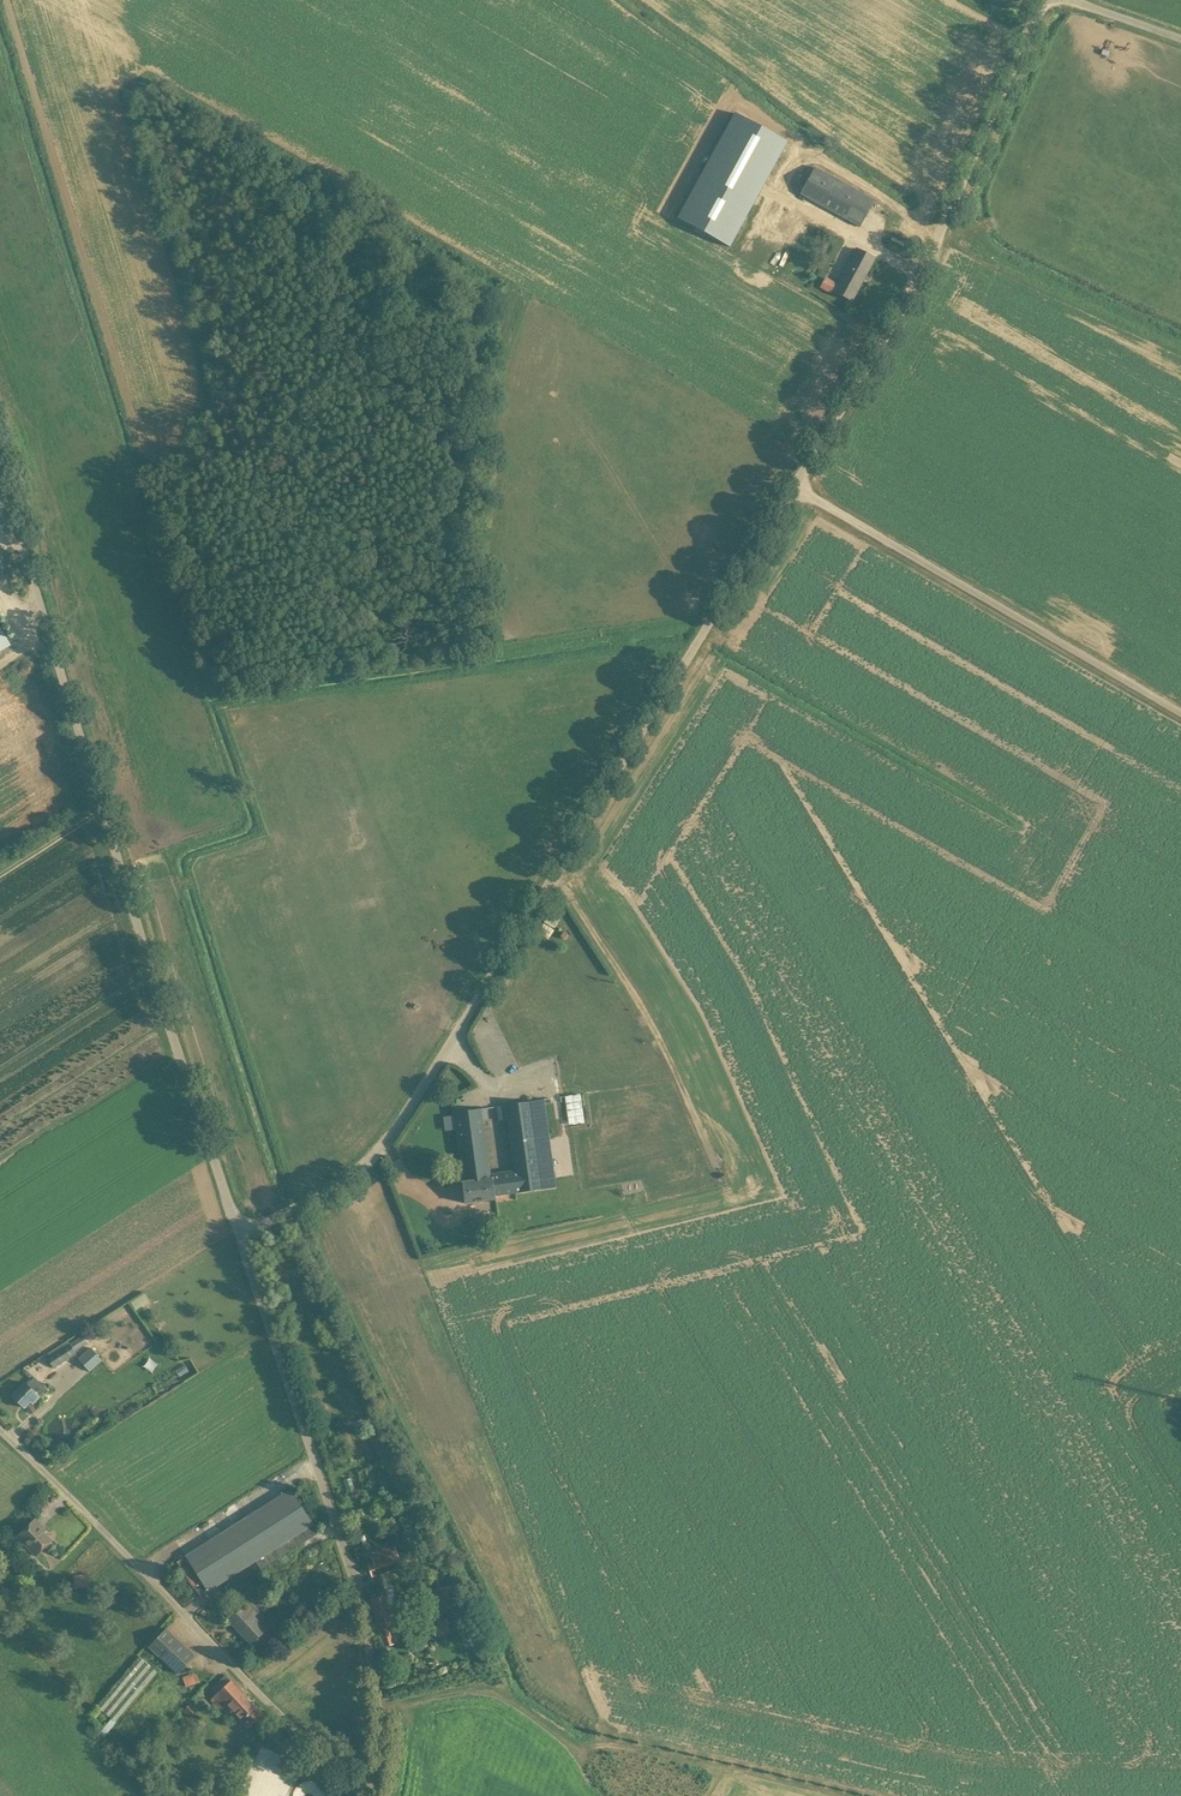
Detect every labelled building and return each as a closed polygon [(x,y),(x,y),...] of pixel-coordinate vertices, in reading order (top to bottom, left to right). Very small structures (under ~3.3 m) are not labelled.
[(676,220),(729,248),(786,142),(733,114),(676,220)] [(860,227),(875,200),(814,168),(800,194),(860,227)] [(834,292),(852,301),(874,259),(856,249),(834,292)] [(832,293),(837,282),(826,277),(821,288),(832,293)] [(11,646),(0,628),(0,652),(11,646)] [(542,1189),(557,1187),(544,1099),(497,1106),(499,1121),(507,1120),(514,1170),(490,1173),(481,1109),(454,1113),(464,1182),(462,1182),(464,1203),(495,1199),(495,1196),(542,1190),(542,1189)] [(145,1293),(132,1301),(136,1309),(150,1301),(145,1293)] [(87,1343),(82,1335),(70,1343),(76,1351),(87,1344),(87,1343)] [(76,1354),(69,1343),(47,1357),(54,1368),(76,1354)] [(90,1372),(102,1360),(91,1348),(78,1359),(90,1372)] [(34,1377),(27,1384),(25,1383),(12,1396),(25,1408),(31,1402),(33,1404),(47,1389),(34,1377)] [(384,1448),(380,1438),(375,1428),(368,1432),(372,1442),(371,1442),(376,1451),(384,1448)] [(290,1489),(258,1510),(245,1518),(185,1556),(186,1556),(177,1562),(194,1588),(195,1588),(200,1596),(256,1561),(261,1570),(273,1562),(318,1533),(290,1489)] [(349,1519),(365,1513),(363,1508),(347,1514),(349,1519)] [(375,1518),(370,1509),(366,1511),(370,1520),(375,1518)] [(35,1557),(52,1541),(40,1529),(42,1527),(35,1519),(16,1538),(35,1557)] [(369,1545),(365,1535),(360,1537),(364,1547),(369,1545)] [(438,1541),(434,1543),(432,1544),(438,1557),(447,1553),(441,1540),(438,1541)] [(387,1571),(401,1567),(394,1545),(370,1553),(377,1575),(379,1574),(387,1571)] [(381,1631),(383,1639),(386,1646),(394,1644),(391,1636),(389,1628),(396,1626),(394,1620),(408,1616),(404,1605),(399,1606),(387,1571),(379,1574),(385,1594),(378,1596),(377,1594),(370,1596),(371,1599),(370,1599),(377,1622),(374,1623),(377,1631),(380,1630),(380,1631),(381,1631)] [(90,1585),(89,1573),(75,1575),(76,1587),(90,1585)] [(459,1604),(453,1585),(440,1590),(446,1608),(459,1604)] [(321,1590),(319,1591),(318,1593),(318,1595),(319,1597),(321,1599),(323,1599),(325,1598),(326,1596),(326,1594),(325,1592),(324,1591),(321,1590)] [(248,1604),(229,1621),(251,1643),(266,1629),(253,1616),(256,1613),(248,1604)] [(313,1615),(317,1621),(324,1615),(320,1610),(313,1615)] [(446,1619),(438,1620),(440,1636),(448,1635),(446,1619)] [(195,1656),(166,1629),(166,1628),(149,1647),(178,1674),(195,1656)] [(186,1687),(200,1682),(196,1672),(183,1677),(186,1687)] [(232,1681),(231,1681),(226,1675),(212,1688),(217,1693),(210,1699),(218,1709),(221,1706),(228,1715),(232,1711),(248,1728),(263,1714),(232,1681)] [(191,1702),(183,1711),(189,1716),(197,1708),(191,1702)] [(345,1745),(349,1750),(355,1744),(351,1739),(345,1745)]
